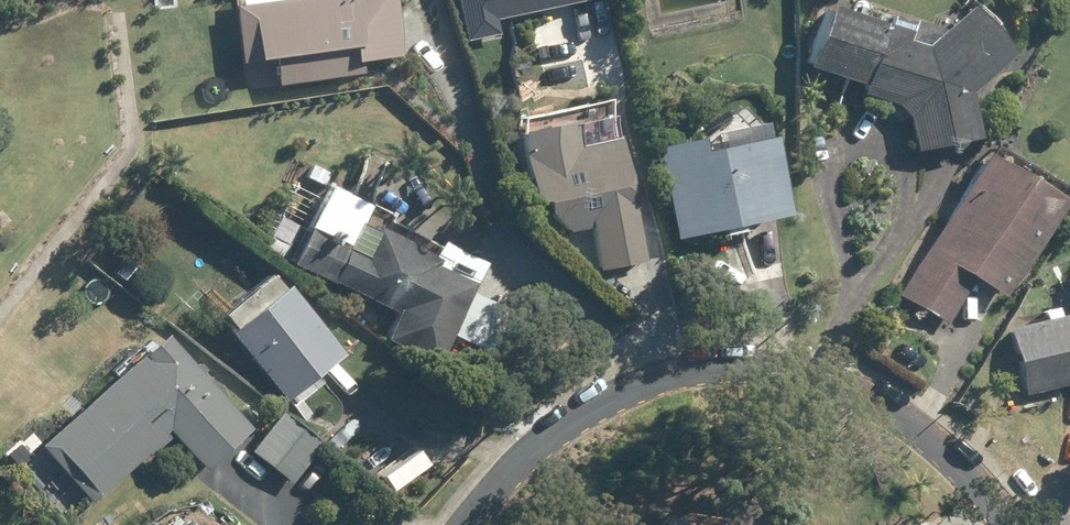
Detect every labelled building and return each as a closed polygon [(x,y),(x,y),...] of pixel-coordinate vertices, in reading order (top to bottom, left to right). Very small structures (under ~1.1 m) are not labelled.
[(239,78),(394,58),(387,0),(229,0),(239,78)] [(502,33),(499,20),(587,0),(460,0),(469,40),(502,33)] [(814,68),(873,85),(869,96),(899,105),(911,118),(919,152),(984,138),(974,94),(1019,53),(976,7),(932,47),(913,41),(916,32),(914,31),(915,25),(895,19),(893,25),(833,7),(814,68)] [(588,122),(533,132),(546,204),(555,203),(560,234),(596,228),(603,269),(651,261),(629,136),(591,142),(588,122)] [(748,231),(747,227),(793,219),(779,139),(712,151),(710,139),(664,147),(680,240),(727,232),(728,235),(748,231)] [(991,154),(904,298),(950,325),(979,279),(1010,298),(1069,201),(991,154)] [(308,173),(289,214),(309,222),(327,182),(308,173)] [(404,314),(391,339),(445,366),(495,265),(452,244),(445,258),(380,227),(378,231),(363,224),(352,247),(315,229),(298,263),(345,287),(346,285),(404,314)] [(117,271),(128,281),(138,270),(127,261),(117,271)] [(235,333),(289,402),(347,355),(293,287),(288,291),(275,275),(226,314),(239,330),(235,333)] [(1009,330),(1025,396),(1069,385),(1069,315),(1009,330)] [(170,335),(45,446),(96,503),(151,454),(154,456),(174,439),(169,434),(172,431),(209,471),(254,430),(170,335)] [(284,413),(253,452),(294,485),(325,446),(284,413)]
